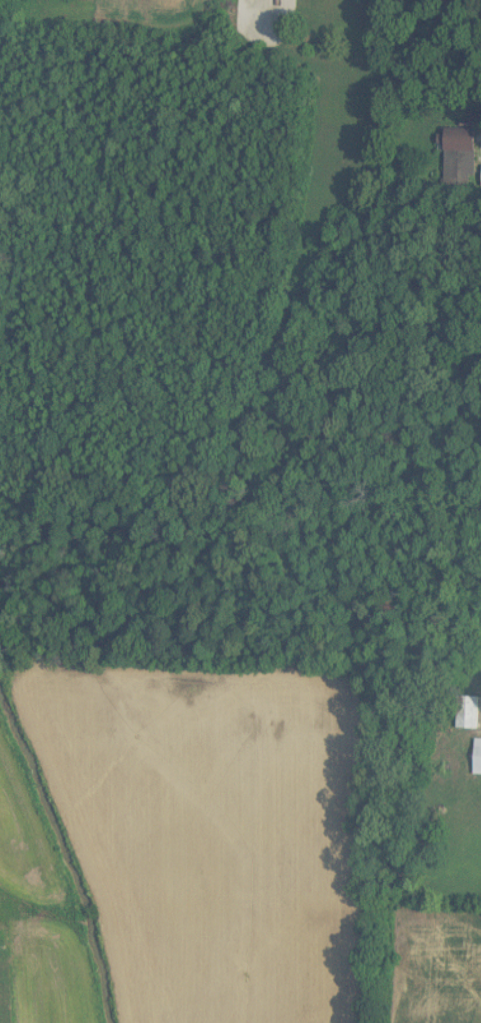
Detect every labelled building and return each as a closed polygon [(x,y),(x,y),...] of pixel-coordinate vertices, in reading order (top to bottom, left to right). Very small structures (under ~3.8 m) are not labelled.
[(476,129),(446,129),(446,168),(476,168),(476,129)] [(479,729),(479,696),(458,696),(458,729),(479,729)]
